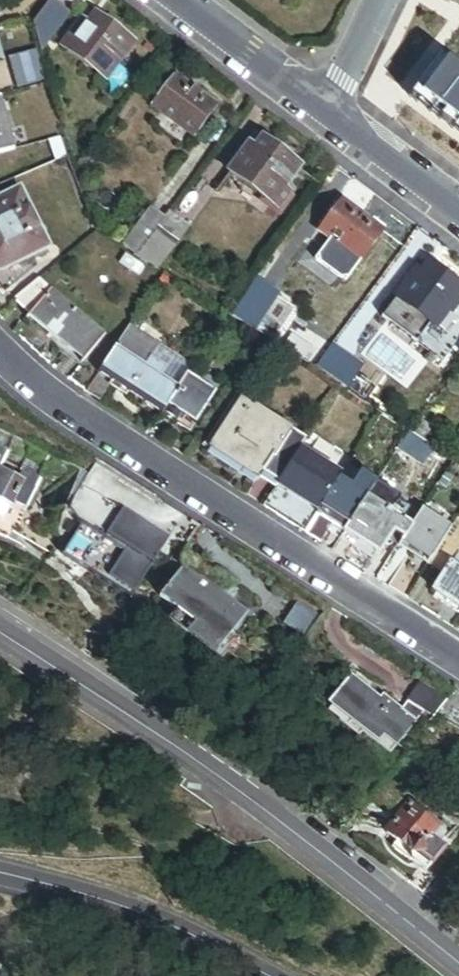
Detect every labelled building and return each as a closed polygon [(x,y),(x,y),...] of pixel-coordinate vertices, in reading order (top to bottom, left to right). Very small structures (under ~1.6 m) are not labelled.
[(39,53),(68,17),(49,3),(32,26),(39,53)] [(115,68),(131,47),(106,28),(97,21),(89,31),(83,26),(64,51),(111,87),(121,73),(115,68)] [(15,90),(40,83),(33,54),(8,60),(15,90)] [(446,65),(422,98),(458,126),(458,75),(446,65)] [(153,110),(192,141),(216,110),(199,97),(176,80),(153,110)] [(13,150),(2,101),(0,102),(0,153),(13,150)] [(53,164),(66,159),(60,140),(48,144),(53,164)] [(289,197),(282,192),(298,171),(279,156),(257,140),(233,171),(273,201),(270,205),(282,214),(291,202),(287,199),(289,197)] [(46,251),(19,193),(0,203),(0,275),(46,251)] [(116,244),(136,258),(165,217),(145,203),(116,244)] [(329,243),(360,265),(383,234),(359,216),(341,204),(318,235),(329,243)] [(136,258),(156,272),(185,232),(165,217),(136,258)] [(360,265),(329,243),(315,263),(345,285),(360,265)] [(458,301),(458,292),(443,280),(423,265),(397,299),(445,335),(454,322),(448,317),(458,301)] [(51,293),(38,283),(14,303),(31,317),(51,293)] [(231,319),(253,332),(274,301),(277,298),(256,283),(231,319)] [(84,364),(105,338),(51,293),(31,317),(29,319),(69,352),(84,364)] [(285,330),(278,324),(288,311),(274,301),(253,332),(273,346),(285,330)] [(138,336),(143,328),(134,322),(128,330),(138,336)] [(191,370),(160,350),(138,336),(128,330),(86,395),(100,404),(115,381),(134,393),(145,400),(150,404),(164,412),(178,391),(186,378),(191,370)] [(285,330),(273,346),(312,371),(313,370),(323,356),(285,330)] [(313,370),(328,380),(343,359),(328,348),(323,356),(313,370)] [(360,370),(343,359),(328,380),(345,391),(360,370)] [(180,430),(189,435),(214,396),(186,378),(178,391),(164,412),(161,417),(180,430)] [(131,398),(143,405),(145,400),(134,393),(131,398)] [(276,489),(293,463),(306,443),(236,398),(205,446),(250,476),(258,481),(260,478),(276,489)] [(409,435),(396,426),(387,440),(400,449),(409,435)] [(366,441),(394,459),(400,449),(387,440),(373,431),(366,441)] [(400,449),(426,465),(436,451),(410,434),(409,435),(400,449)] [(317,518),(335,490),(293,463),(276,489),(274,492),(290,502),(285,509),(296,516),(300,509),(313,517),(314,515),(317,518)] [(37,485),(25,479),(26,477),(0,464),(0,501),(11,507),(12,503),(25,510),(37,485)] [(336,530),(345,535),(375,489),(376,487),(349,469),(339,484),(335,490),(317,518),(336,530)] [(121,510),(89,489),(77,519),(80,521),(153,568),(169,541),(121,510)] [(375,564),(393,535),(402,541),(410,530),(415,521),(407,516),(409,513),(396,505),(398,503),(375,489),(345,535),(344,536),(360,546),(356,552),(364,557),(375,564)] [(290,502),(274,492),(263,510),(292,529),(305,537),(315,522),(317,518),(314,515),(313,517),(300,509),(296,516),(285,509),(290,502)] [(412,558),(427,568),(451,531),(421,512),(415,521),(410,530),(402,541),(413,548),(408,556),(412,558)] [(153,568),(80,521),(76,527),(80,530),(62,558),(131,602),(153,568)] [(451,567),(458,556),(458,554),(458,522),(458,521),(451,531),(427,568),(444,578),(433,595),(450,606),(458,611),(458,572),(451,567)] [(319,546),(329,531),(315,522),(305,537),(319,546)] [(360,546),(344,536),(340,542),(356,552),(360,546)] [(408,556),(413,548),(402,541),(398,549),(408,556)] [(458,556),(451,567),(458,572),(458,557),(458,556)] [(190,634),(217,655),(247,617),(216,593),(186,569),(162,599),(196,626),(190,634)] [(321,619),(297,603),(282,626),(306,642),(321,619)] [(348,728),(389,758),(422,713),(433,720),(447,703),(417,684),(400,709),(383,698),(380,702),(351,676),(329,706),(333,709),(326,719),(344,733),(348,728)] [(432,866),(446,848),(433,838),(440,829),(421,815),(424,811),(413,802),(388,835),(398,843),(393,849),(402,855),(412,864),(414,862),(421,868),(409,884),(422,894),(439,872),(432,866)]
